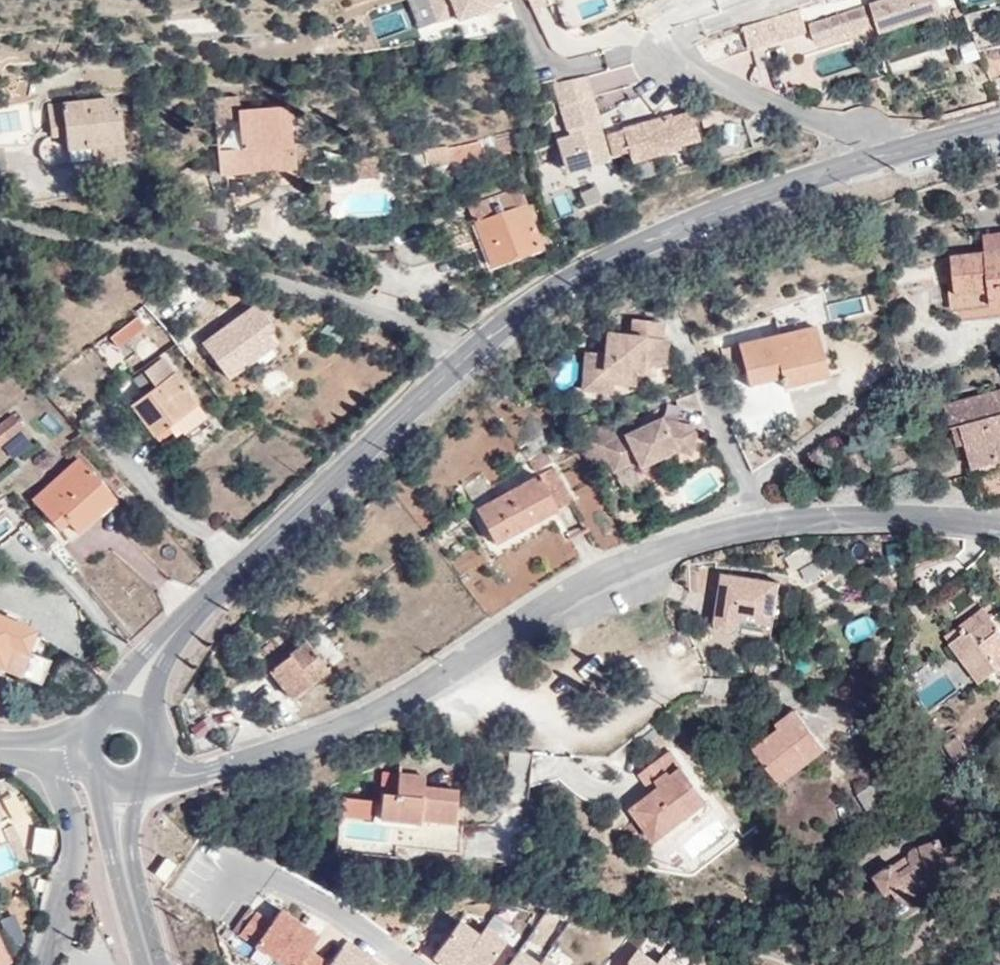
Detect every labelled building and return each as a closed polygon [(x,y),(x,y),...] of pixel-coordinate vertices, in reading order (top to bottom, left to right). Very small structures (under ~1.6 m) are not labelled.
[(434,26),(504,5),(502,0),(426,0),(434,26)] [(546,0),(524,0),(526,9),(547,3),(546,0)] [(810,26),(816,44),(878,25),(880,34),(942,15),(937,0),(892,0),(810,26)] [(377,42),(414,27),(406,5),(368,20),(377,42)] [(981,23),(979,12),(968,15),(970,26),(981,23)] [(791,41),(787,27),(783,29),(781,20),(744,31),(751,54),(791,41)] [(808,36),(804,22),(787,27),(791,41),(808,36)] [(992,81),(999,80),(999,54),(982,58),(992,81)] [(607,164),(596,124),(589,126),(583,103),(589,101),(583,81),(552,89),(568,143),(554,147),(559,162),(572,158),(576,172),(607,164)] [(291,146),(289,113),(302,112),(301,102),(287,103),(287,109),(240,113),(240,99),(214,101),(216,122),(240,120),(240,132),(218,134),(221,173),(227,173),(227,183),(240,211),(265,200),(252,171),(296,167),(294,145),(291,146)] [(47,108),(50,125),(63,123),(65,136),(51,138),(44,140),(39,147),(40,155),(44,162),(53,166),(124,158),(120,112),(110,112),(109,100),(47,108)] [(596,124),(589,101),(583,103),(589,126),(596,124)] [(676,149),(695,144),(688,117),(668,123),(668,120),(650,125),(652,130),(640,133),(639,128),(620,134),(628,166),(677,152),(676,149)] [(63,123),(50,125),(51,138),(65,136),(63,123)] [(640,133),(652,130),(650,125),(639,128),(640,133)] [(516,133),(493,137),(496,154),(519,150),(516,133)] [(465,141),(466,143),(469,158),(496,154),(493,137),(465,141)] [(466,143),(444,146),(446,164),(468,160),(469,158),(466,143)] [(304,145),(294,145),(296,167),(306,166),(304,145)] [(446,164),(444,146),(412,151),(414,168),(446,164)] [(576,172),(572,158),(559,162),(563,176),(576,172)] [(356,182),(381,180),(380,160),(354,162),(356,182)] [(503,214),(480,222),(475,224),(484,248),(480,250),(487,267),(539,247),(517,190),(496,198),(503,214)] [(474,206),(480,222),(503,214),(496,198),(474,206)] [(959,296),(999,292),(999,235),(986,237),(988,254),(956,258),(959,296)] [(959,296),(961,311),(999,306),(999,292),(959,296)] [(827,304),(829,316),(864,309),(862,298),(827,304)] [(251,361),(274,345),(265,334),(273,328),(256,307),(203,344),(229,378),(251,361)] [(137,317),(111,337),(118,346),(145,327),(137,317)] [(604,354),(593,353),(592,376),(611,378),(611,382),(613,382),(634,384),(635,372),(645,372),(646,365),(664,366),(666,337),(660,336),(661,321),(631,318),(630,334),(605,332),(604,354)] [(783,384),(827,373),(816,327),(740,345),(749,386),(781,379),(783,384)] [(279,352),(274,345),(251,361),(256,368),(279,352)] [(592,376),(593,353),(584,352),(582,390),(612,392),(613,382),(611,382),(611,378),(592,376)] [(175,421),(198,403),(163,359),(134,380),(146,396),(132,406),(155,436),(175,421)] [(956,428),(964,426),(969,444),(975,467),(999,461),(999,392),(948,406),(954,429),(956,428)] [(205,413),(198,403),(175,421),(183,431),(205,413)] [(608,446),(644,429),(636,412),(600,429),(608,446)] [(22,427),(12,415),(0,424),(0,444),(22,427)] [(693,456),(699,428),(663,420),(608,446),(600,429),(579,439),(596,476),(612,468),(616,475),(637,464),(641,471),(678,452),(693,456)] [(964,426),(956,428),(960,447),(969,444),(964,426)] [(537,472),(552,463),(545,451),(529,460),(537,472)] [(88,509),(108,491),(79,459),(34,500),(68,539),(95,516),(88,509)] [(975,467),(978,477),(999,471),(999,461),(975,467)] [(554,468),(481,508),(487,517),(481,521),(493,541),(522,526),(524,528),(574,501),(554,468)] [(114,498),(108,491),(88,509),(95,516),(114,498)] [(487,517),(481,508),(476,510),(481,521),(487,517)] [(775,626),(781,583),(723,574),(716,623),(723,633),(729,635),(737,634),(742,628),(744,621),(775,626)] [(973,633),(994,618),(986,608),(959,628),(966,635),(971,631),(973,633)] [(851,644),(876,634),(868,615),(843,626),(851,644)] [(41,684),(49,662),(27,652),(36,631),(0,617),(0,668),(41,684)] [(999,660),(999,627),(994,618),(973,633),(971,631),(966,635),(952,645),(981,685),(999,671),(995,663),(999,660)] [(291,701),(328,671),(307,644),(269,672),(291,701)] [(802,750),(819,738),(798,711),(779,726),(782,731),(756,751),(782,785),(811,763),(802,750)] [(828,750),(819,738),(802,750),(811,763),(828,750)] [(653,819),(667,836),(711,802),(673,753),(650,769),(665,789),(657,794),(635,810),(646,825),(653,819)] [(402,769),(400,791),(385,790),(383,816),(425,820),(425,815),(458,818),(461,785),(428,782),(420,781),(420,771),(402,769)] [(665,789),(650,769),(643,775),(657,794),(665,789)] [(429,772),(420,771),(420,781),(428,782),(429,772)] [(872,809),(891,795),(881,781),(861,796),(872,809)] [(659,843),(667,836),(653,819),(646,825),(659,843)] [(31,829),(31,855),(52,856),(53,830),(31,829)] [(161,846),(172,848),(175,835),(162,834),(161,846)] [(970,867),(960,842),(944,848),(940,840),(913,851),(912,855),(876,878),(888,895),(893,892),(901,903),(933,882),(970,867)] [(325,961),(309,951),(319,937),(279,910),(271,921),(248,906),(230,933),(277,964),(323,964),(325,961)] [(5,964),(13,960),(0,934),(0,953),(5,964)]
